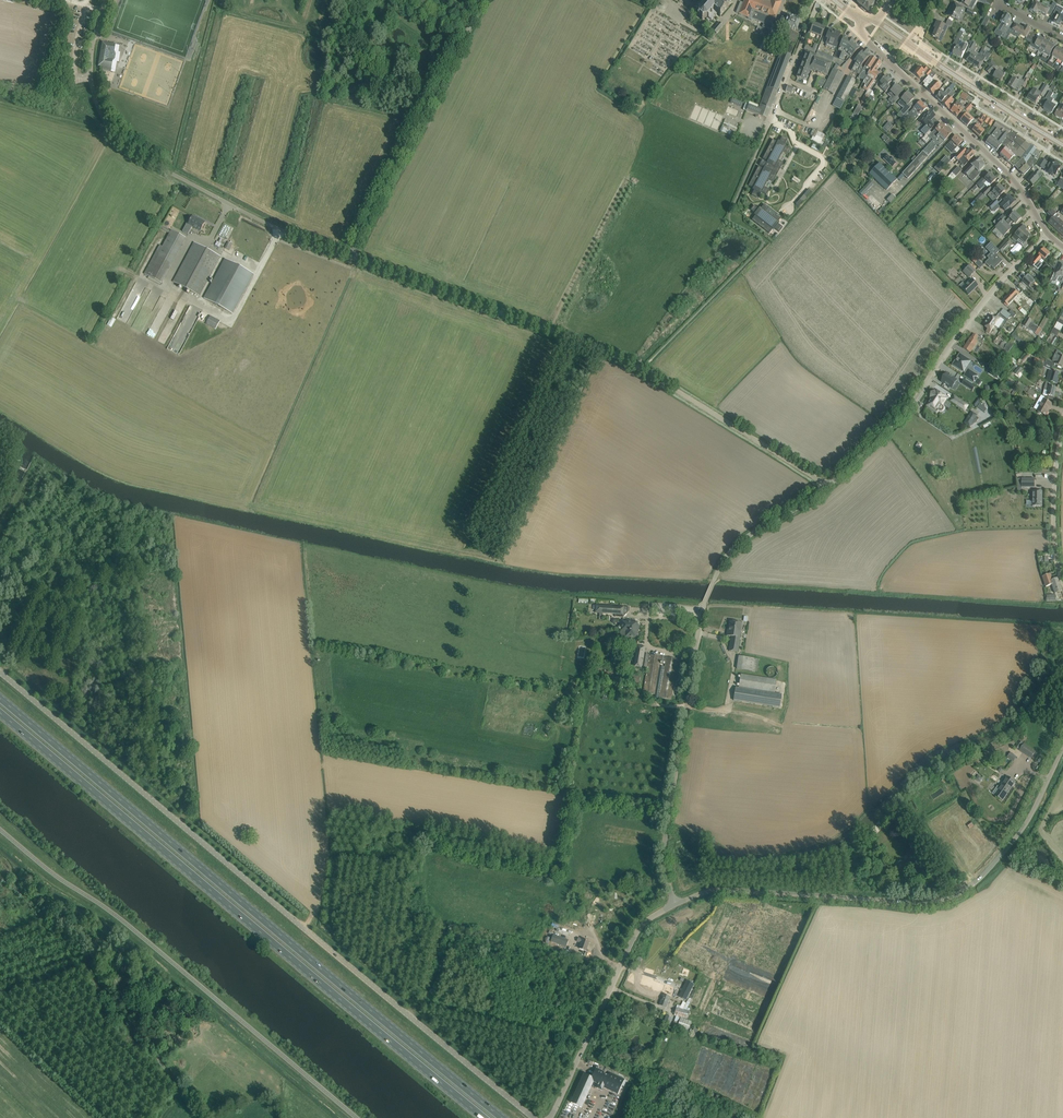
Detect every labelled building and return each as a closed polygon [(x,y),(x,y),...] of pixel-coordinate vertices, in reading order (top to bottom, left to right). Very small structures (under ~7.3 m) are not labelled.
[(705,19),(709,22),(711,22),(718,14),(720,15),(720,17),(721,17),(721,15),(727,8),(729,8),(728,7),(727,7),(725,5),(728,1),(729,2),(730,0),(701,0),(702,0),(699,3),(698,3),(698,4),(696,8),(693,7),(694,8),(695,8),(694,9),(697,12),(698,11),(699,11),(699,15),(697,15),(698,16),(699,16),(702,18),(702,20),(703,20),(703,19),(705,19)] [(775,18),(781,2),(777,0),(772,0),(771,3),(764,0),(745,0),(744,3),(740,2),(736,13),(748,17),(772,27),(775,18)] [(877,0),(860,0),(857,3),(868,12),(878,0),(877,0)] [(1037,14),(1038,11),(1042,5),(1036,2),(1031,10),(1037,14)] [(948,15),(953,18),(958,20),(961,14),(963,15),(965,10),(955,5),(952,11),(951,10),(948,15)] [(1042,5),(1038,11),(1047,16),(1050,10),(1042,5)] [(1062,21),(1062,16),(1062,15),(1061,15),(1062,10),(1062,9),(1058,6),(1052,17),(1056,19),(1054,22),(1057,24),(1060,26),(1062,23),(1062,21)] [(997,29),(995,34),(1003,39),(1005,35),(1007,33),(1009,28),(1013,23),(1010,21),(1011,18),(1005,14),(1000,23),(1004,25),(1000,31),(997,29)] [(780,23),(776,31),(779,32),(782,25),(790,28),(785,40),(794,43),(798,34),(792,32),(792,31),(791,30),(791,29),(794,30),(799,32),(801,29),(798,28),(801,21),(788,16),(787,19),(782,17),(780,23)] [(953,22),(948,19),(945,26),(937,22),(935,28),(937,29),(933,37),(937,38),(936,40),(941,42),(948,27),(948,26),(951,27),(953,22)] [(719,22),(713,30),(716,34),(723,26),(719,22)] [(814,24),(810,33),(817,35),(816,39),(820,41),(821,37),(825,28),(814,24)] [(1009,28),(1007,33),(1010,35),(1011,33),(1019,38),(1021,35),(1024,29),(1016,24),(1016,25),(1012,30),(1009,28)] [(1024,29),(1021,35),(1026,39),(1032,30),(1026,27),(1024,29)] [(965,51),(965,50),(968,44),(960,40),(965,30),(961,28),(957,36),(958,36),(956,39),(954,44),(957,45),(953,54),(962,58),(965,51)] [(829,30),(827,35),(826,38),(828,39),(826,43),(837,47),(838,43),(837,43),(839,38),(841,33),(837,31),(837,33),(829,30)] [(850,58),(860,48),(854,42),(851,40),(849,40),(850,39),(849,38),(849,39),(843,37),(838,50),(842,52),(839,59),(842,60),(844,55),(850,58)] [(1038,40),(1035,38),(1032,42),(1029,46),(1038,52),(1045,40),(1040,37),(1038,40)] [(1044,55),(1044,54),(1050,43),(1045,40),(1038,52),(1044,55)] [(115,54),(114,51),(115,44),(102,42),(98,66),(103,67),(102,71),(111,72),(112,61),(113,61),(115,58),(115,54)] [(979,55),(976,53),(975,52),(977,48),(975,47),(977,45),(972,42),(969,48),(973,51),(967,60),(974,65),(975,62),(977,59),(979,55)] [(1044,54),(1049,57),(1055,47),(1050,43),(1044,54)] [(1052,56),(1057,59),(1062,51),(1057,48),(1052,56)] [(869,53),(865,49),(854,61),(855,62),(851,70),(859,75),(863,68),(860,66),(870,56),(868,54),(869,53)] [(781,52),(767,87),(777,91),(791,56),(781,52)] [(975,62),(974,65),(980,68),(984,62),(986,58),(988,60),(991,55),(986,52),(983,57),(979,55),(977,59),(975,62)] [(806,53),(804,60),(811,63),(813,56),(806,53)] [(811,63),(808,69),(811,70),(815,72),(815,71),(827,75),(829,70),(832,63),(822,59),(817,57),(815,57),(813,56),(811,63)] [(867,76),(871,70),(871,69),(876,60),(871,57),(865,66),(858,77),(864,80),(863,83),(865,81),(867,76)] [(804,60),(800,69),(807,72),(808,69),(811,63),(804,60)] [(865,81),(863,83),(865,85),(864,86),(869,89),(878,74),(875,72),(881,63),(876,60),(871,69),(871,70),(867,76),(865,81)] [(990,67),(986,71),(989,74),(992,71),(995,73),(993,77),(1001,82),(1004,77),(1005,76),(997,71),(995,69),(997,66),(994,63),(990,67)] [(912,73),(920,79),(924,73),(928,76),(932,72),(925,66),(922,69),(918,66),(912,73)] [(800,69),(797,78),(802,80),(804,80),(804,79),(806,80),(808,76),(806,75),(807,72),(810,74),(810,73),(807,72),(800,69)] [(823,89),(833,94),(843,74),(833,69),(823,89)] [(1029,80),(1034,71),(1031,69),(1028,73),(1025,78),(1024,81),(1020,79),(1019,81),(1013,78),(1010,84),(1009,86),(1015,90),(1017,86),(1020,88),(1021,86),(1025,88),(1029,80)] [(847,76),(836,98),(837,99),(844,102),(845,103),(849,95),(850,93),(856,81),(847,76)] [(882,80),(880,82),(882,84),(880,87),(886,92),(892,86),(889,83),(891,81),(886,76),(883,79),(882,80)] [(933,95),(941,87),(934,81),(931,78),(929,76),(923,82),(925,84),(927,82),(930,85),(927,89),(933,95)] [(822,87),(826,80),(819,77),(816,84),(822,87)] [(1039,92),(1034,89),(1032,92),(1028,98),(1036,103),(1040,97),(1039,97),(1040,95),(1043,97),(1047,91),(1050,87),(1044,84),(1039,92)] [(891,91),(894,94),(888,100),(893,105),(900,97),(898,96),(903,91),(896,85),(891,91)] [(941,103),(947,97),(947,96),(951,91),(954,88),(951,85),(944,94),(941,91),(936,97),(941,102),(941,103)] [(788,86),(785,91),(791,94),(794,88),(788,86)] [(767,87),(762,101),(772,105),(777,91),(767,87)] [(861,104),(864,105),(871,92),(868,90),(865,95),(861,102),(862,102),(861,104)] [(954,98),(957,101),(963,92),(960,90),(954,98)] [(947,97),(941,103),(949,110),(952,106),(951,105),(954,101),(951,99),(955,94),(952,91),(947,97)] [(1044,101),(1048,103),(1044,108),(1045,109),(1048,111),(1051,113),(1052,113),(1056,107),(1051,104),(1054,99),(1051,97),(1054,93),(1050,91),(1044,101)] [(908,104),(914,99),(907,93),(904,97),(901,99),(898,103),(903,109),(900,113),(903,116),(907,111),(911,107),(908,104)] [(963,93),(960,98),(964,101),(966,98),(967,99),(969,96),(963,93)] [(741,110),(743,102),(733,99),(730,107),(741,110)] [(767,119),(772,105),(762,101),(759,108),(748,104),(745,111),(767,119)] [(907,122),(909,120),(912,124),(927,108),(920,101),(909,113),(907,111),(900,119),(904,122),(905,120),(907,122)] [(965,108),(959,102),(957,101),(955,104),(956,104),(950,111),(957,117),(962,111),(965,108)] [(969,104),(965,108),(962,111),(966,114),(970,109),(972,107),(969,104)] [(858,106),(853,113),(857,116),(862,108),(858,106)] [(976,121),(974,119),(973,119),(968,115),(969,114),(970,109),(966,114),(960,120),(967,126),(969,124),(971,126),(976,121)] [(921,131),(925,135),(926,135),(935,125),(931,121),(935,116),(930,111),(921,121),(926,126),(921,131)] [(976,121),(971,126),(973,129),(972,130),(979,137),(984,131),(979,126),(981,125),(984,123),(991,127),(994,121),(982,113),(979,118),(976,121)] [(1007,136),(1011,131),(996,122),(993,126),(988,133),(986,136),(989,138),(986,142),(996,151),(1002,145),(1003,145),(1007,136)] [(935,138),(939,134),(946,127),(941,123),(928,137),(926,135),(925,135),(919,141),(922,144),(924,142),(926,144),(931,138),(931,139),(933,136),(935,138)] [(890,124),(884,131),(886,133),(893,126),(890,124)] [(730,135),(732,131),(722,126),(720,131),(730,135)] [(952,133),(946,127),(939,134),(935,138),(930,143),(923,151),(917,158),(913,162),(910,164),(902,174),(908,179),(919,167),(928,157),(928,156),(935,149),(934,148),(937,145),(939,147),(952,133)] [(811,140),(821,144),(826,134),(813,129),(810,135),(813,136),(811,140)] [(1003,145),(1006,148),(1009,144),(1018,151),(1019,149),(1019,148),(1025,142),(1016,136),(1017,134),(1011,131),(1007,136),(1003,145)] [(958,146),(962,141),(956,135),(951,140),(944,148),(951,154),(958,146)] [(759,166),(748,186),(753,188),(753,190),(754,190),(751,195),(757,198),(759,193),(761,194),(761,192),(766,195),(769,190),(764,187),(769,179),(774,181),(777,176),(774,174),(778,167),(780,168),(783,163),(778,160),(783,152),(788,154),(791,149),(786,146),(786,145),(785,144),(788,139),(782,137),(780,142),(778,141),(778,142),(773,140),(763,159),(768,161),(767,163),(762,160),(759,165),(764,168),(764,169),(759,166)] [(1006,148),(1000,154),(1013,166),(1014,165),(1023,156),(1027,150),(1030,146),(1025,142),(1019,148),(1019,149),(1018,151),(1009,144),(1006,148)] [(1031,146),(1024,155),(1021,159),(1015,166),(1024,175),(1030,169),(1032,167),(1033,167),(1039,158),(1042,153),(1031,146)] [(968,162),(976,154),(970,148),(967,151),(963,148),(951,160),(951,161),(950,163),(953,166),(958,161),(964,166),(968,162)] [(887,155),(883,159),(883,160),(883,159),(892,167),(892,168),(892,167),(896,163),(897,163),(896,162),(896,163),(894,161),(894,160),(894,161),(890,157),(890,156),(888,155),(888,154),(887,155)] [(951,161),(947,157),(939,166),(941,168),(940,170),(941,171),(951,161)] [(964,172),(967,176),(981,162),(980,162),(981,161),(978,158),(971,165),(964,172)] [(1056,176),(1061,167),(1059,166),(1060,165),(1059,165),(1059,164),(1056,162),(1056,163),(1052,161),(1049,166),(1045,164),(1047,162),(1041,159),(1037,165),(1042,169),(1043,169),(1046,171),(1045,172),(1053,176),(1054,175),(1056,176)] [(865,171),(886,191),(897,180),(879,163),(876,166),(873,162),(865,171)] [(981,162),(967,176),(973,181),(980,173),(978,172),(984,166),(981,162)] [(947,178),(951,181),(962,170),(958,167),(947,178)] [(1033,185),(1039,178),(1037,176),(1039,174),(1040,175),(1041,173),(1040,173),(1042,171),(1039,167),(1027,180),(1033,185)] [(981,181),(972,190),(974,192),(979,187),(981,188),(984,185),(983,184),(986,181),(991,185),(996,180),(990,173),(984,178),(980,181),(981,181)] [(859,193),(862,196),(873,184),(870,181),(859,193)] [(999,184),(990,192),(996,199),(1005,191),(999,184)] [(980,200),(991,189),(988,186),(974,201),(977,203),(980,200)] [(956,199),(955,200),(957,202),(958,201),(959,201),(964,196),(960,193),(955,198),(956,199)] [(887,200),(891,204),(896,198),(892,194),(887,200)] [(1002,199),(995,205),(998,208),(1000,206),(1005,211),(1009,206),(1010,206),(1014,202),(1008,195),(1004,200),(1002,199)] [(988,206),(991,210),(995,205),(998,203),(995,199),(988,206)] [(754,205),(751,210),(755,214),(754,215),(755,216),(752,220),(769,233),(772,229),(774,230),(774,229),(779,232),(783,227),(778,224),(779,223),(778,222),(781,217),(764,204),(761,209),(760,208),(759,209),(754,205)] [(1058,218),(1060,216),(1057,214),(1052,209),(1048,214),(1053,218),(1049,222),(1059,232),(1062,228),(1061,226),(1062,224),(1062,222),(1058,218)] [(1014,212),(1010,216),(1009,218),(1006,221),(1009,224),(1012,221),(1015,224),(1021,218),(1014,212)] [(205,222),(201,220),(200,220),(193,216),(188,224),(187,223),(182,231),(188,234),(192,226),(200,231),(205,222)] [(995,227),(996,228),(992,232),(999,239),(1003,235),(1004,236),(1011,228),(1003,220),(995,227)] [(160,245),(144,274),(161,283),(182,244),(183,244),(186,238),(171,230),(171,231),(162,226),(161,226),(160,228),(160,229),(170,234),(163,247),(160,245)] [(1015,235),(1012,238),(1016,242),(1019,238),(1020,239),(1024,243),(1022,246),(1024,248),(1029,244),(1026,241),(1030,237),(1024,231),(1026,229),(1023,226),(1020,230),(1015,234),(1015,235)] [(998,249),(999,251),(1001,254),(1011,244),(1007,240),(998,249)] [(194,242),(173,282),(200,296),(221,256),(194,242)] [(996,254),(999,251),(998,249),(994,245),(988,251),(991,253),(987,257),(989,259),(985,263),(989,267),(991,266),(994,269),(1002,261),(996,254)] [(1042,258),(1045,261),(1051,254),(1044,248),(1033,262),(1035,263),(1032,266),(1038,270),(1042,265),(1039,262),(1042,258)] [(974,258),(971,260),(979,268),(983,265),(979,261),(977,262),(974,258)] [(1051,262),(1049,264),(1055,269),(1056,267),(1056,266),(1058,261),(1055,258),(1052,262),(1051,262)] [(226,259),(205,299),(232,313),(253,274),(248,271),(226,259)] [(1056,266),(1056,267),(1055,269),(1048,282),(1051,284),(1052,284),(1053,284),(1054,284),(1055,284),(1056,283),(1057,283),(1058,282),(1062,284),(1062,281),(1062,265),(1062,264),(1062,263),(1058,261),(1056,266)] [(969,265),(967,268),(963,271),(969,277),(975,271),(969,265)] [(1023,273),(1019,277),(1023,281),(1029,287),(1033,290),(1037,286),(1033,283),(1035,281),(1028,274),(1026,277),(1023,273)] [(971,279),(966,285),(963,282),(959,286),(968,294),(978,285),(974,281),(971,279)] [(1014,289),(1008,295),(1014,300),(1020,294),(1021,294),(1017,290),(1016,291),(1014,289)] [(1008,295),(1003,301),(1005,303),(1004,304),(1008,307),(1014,300),(1008,295)] [(164,320),(174,304),(167,300),(157,316),(164,320)] [(1003,309),(1000,313),(1008,319),(1011,316),(1003,309)] [(118,317),(127,323),(131,315),(123,310),(118,317)] [(989,317),(987,320),(995,326),(1000,318),(997,316),(995,318),(993,316),(991,318),(989,317)] [(1035,333),(1039,327),(1031,323),(1032,320),(1027,317),(1024,324),(1035,333)] [(995,326),(987,320),(985,323),(987,325),(985,327),(988,329),(986,332),(989,334),(995,326)] [(154,339),(160,326),(153,322),(147,335),(154,339)] [(1011,336),(1020,342),(1022,339),(1013,333),(1011,336)] [(971,337),(964,348),(971,352),(978,342),(975,340),(978,336),(974,334),(972,338),(971,337)] [(1009,353),(1014,346),(999,335),(994,343),(1009,353)] [(960,354),(953,365),(966,373),(964,376),(974,382),(979,385),(982,382),(977,379),(978,376),(966,368),(969,365),(971,361),(968,359),(963,356),(964,355),(962,353),(961,354),(960,354)] [(1058,365),(1062,367),(1062,366),(1062,357),(1055,353),(1054,357),(1052,361),(1056,363),(1056,364),(1058,365)] [(1016,365),(1018,362),(1011,356),(1009,359),(1016,365)] [(1033,363),(1041,366),(1044,361),(1036,358),(1033,363)] [(1055,364),(1042,358),(1041,360),(1045,362),(1044,363),(1053,367),(1055,364)] [(994,369),(991,374),(998,378),(1000,379),(1003,376),(1001,374),(994,369)] [(1053,371),(1053,372),(1049,370),(1046,380),(1050,381),(1057,384),(1059,379),(1057,378),(1059,373),(1053,371)] [(944,385),(943,387),(953,393),(958,385),(948,379),(946,381),(944,385)] [(965,379),(962,383),(970,388),(973,384),(965,379)] [(1017,381),(1012,388),(1018,392),(1020,388),(1028,392),(1027,393),(1033,396),(1036,392),(1030,389),(1022,384),(1017,381)] [(1054,397),(1057,388),(1045,385),(1043,395),(1047,397),(1048,395),(1054,397)] [(932,398),(929,404),(932,406),(931,406),(938,411),(939,411),(939,412),(940,412),(941,412),(942,412),(943,411),(944,411),(944,410),(945,409),(945,408),(944,407),(944,406),(944,405),(943,405),(942,404),(941,404),(942,402),(943,403),(946,399),(944,397),(945,396),(937,391),(936,392),(935,391),(931,398),(932,398)] [(954,396),(951,401),(965,410),(968,406),(954,396)] [(1037,410),(1041,413),(1046,415),(1045,415),(1049,408),(1050,408),(1052,404),(1043,399),(1037,410)] [(981,404),(978,407),(986,412),(988,409),(981,404)] [(972,423),(973,424),(977,422),(979,418),(976,416),(973,414),(967,423),(970,425),(972,423)] [(1022,488),(1035,488),(1035,479),(1022,479),(1022,488)] [(1033,506),(1042,506),(1042,491),(1033,491),(1033,506)] [(1046,587),(1052,585),(1054,584),(1055,586),(1057,586),(1057,584),(1060,583),(1058,578),(1053,580),(1051,574),(1043,577),(1046,587)] [(1052,585),(1055,593),(1062,591),(1060,583),(1057,584),(1057,586),(1055,586),(1054,584),(1052,585)] [(629,607),(595,605),(595,613),(599,613),(599,617),(603,618),(603,613),(615,614),(615,616),(623,617),(629,611),(629,607)] [(620,635),(630,636),(636,637),(636,631),(638,631),(639,625),(635,625),(635,623),(630,622),(631,621),(627,621),(627,623),(622,622),(622,626),(619,626),(618,627),(618,629),(619,630),(620,630),(620,635)] [(731,636),(729,651),(738,652),(741,632),(738,631),(739,623),(730,621),(729,630),(728,630),(727,636),(731,636)] [(588,645),(578,643),(576,659),(586,660),(588,645)] [(646,670),(643,692),(654,694),(660,661),(666,662),(660,698),(671,700),(678,659),(644,654),(645,648),(637,647),(633,667),(641,668),(641,669),(646,670)] [(737,669),(752,671),(754,658),(739,656),(737,669)] [(616,679),(618,679),(617,683),(622,684),(622,679),(624,679),(624,684),(639,687),(640,676),(628,674),(629,671),(618,670),(616,679)] [(739,687),(775,693),(777,680),(741,675),(739,687)] [(734,700),(780,708),(782,695),(736,687),(734,700)] [(1015,747),(1019,749),(1023,743),(1019,741),(1015,747)] [(1020,750),(1027,755),(1031,758),(1035,760),(1039,754),(1035,752),(1031,749),(1024,744),(1020,750)] [(1011,752),(1007,757),(1013,762),(1017,757),(1011,752)] [(998,786),(992,793),(1003,800),(1015,782),(1007,776),(1000,787),(998,786)] [(898,863),(899,865),(900,870),(911,866),(909,859),(898,863)] [(569,940),(553,934),(551,941),(566,947),(569,940)] [(579,949),(581,949),(586,951),(589,942),(583,939),(583,940),(578,938),(577,942),(581,943),(579,949)] [(158,976),(152,982),(155,985),(161,979),(158,976)] [(663,995),(669,998),(674,988),(668,985),(665,992),(659,989),(661,984),(655,981),(651,990),(663,995)] [(688,995),(694,985),(686,981),(681,992),(688,995)] [(663,995),(659,1005),(665,1007),(669,998),(663,995)] [(676,1007),(674,1015),(681,1017),(682,1010),(683,1009),(676,1007)] [(682,1010),(681,1017),(687,1019),(689,1011),(683,1009),(682,1010)] [(666,1015),(663,1023),(670,1025),(673,1017),(666,1015)] [(677,1028),(688,1032),(692,1021),(681,1018),(677,1028)] [(599,1084),(603,1073),(604,1073),(604,1072),(596,1068),(592,1077),(584,1074),(571,1103),(581,1107),(590,1088),(593,1081),(598,1084),(599,1084)] [(598,1085),(597,1088),(602,1090),(603,1087),(618,1094),(625,1079),(610,1072),(608,1075),(604,1073),(603,1073),(599,1084),(598,1084),(598,1085)]
